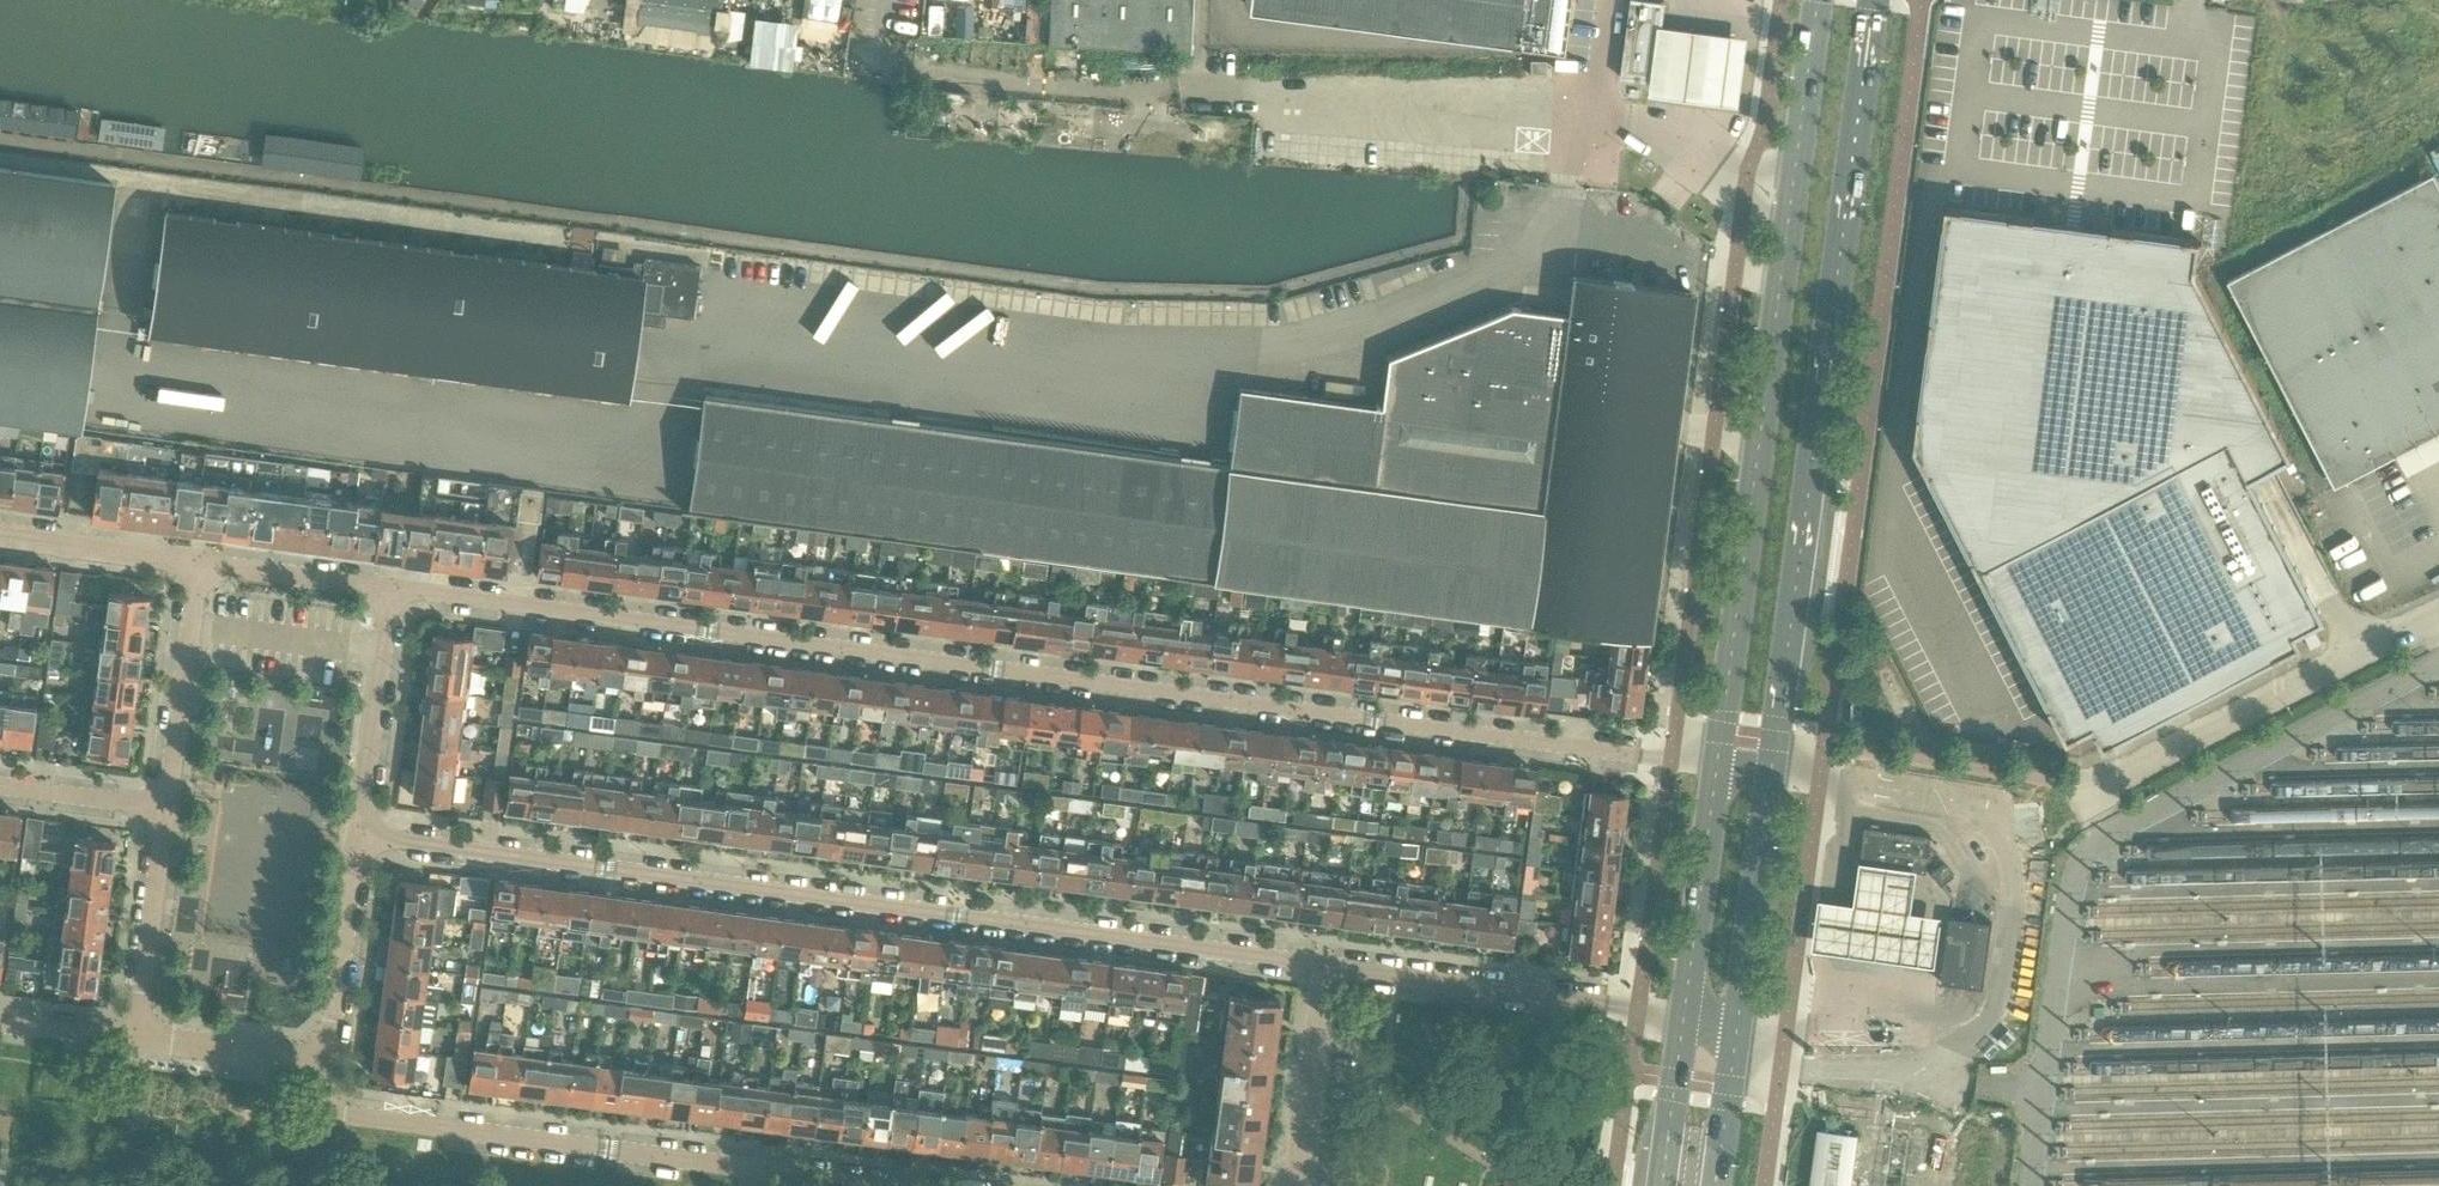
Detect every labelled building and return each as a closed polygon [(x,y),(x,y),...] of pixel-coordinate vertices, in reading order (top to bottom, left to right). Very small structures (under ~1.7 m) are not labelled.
[(849,29),(853,0),(805,0),(803,15),(839,20),(838,27),(849,29)] [(1190,49),(1191,0),(1049,0),(1048,43),(1190,49)] [(1244,3),(1559,43),(1564,0),(1244,0),(1244,3)] [(1625,78),(1625,77),(1653,80),(1653,82),(1655,82),(1656,78),(1653,78),(1663,6),(1665,6),(1666,2),(1662,2),(1662,3),(1639,0),(1631,0),(1621,77),(1625,78)] [(640,2),(638,22),(656,24),(696,30),(710,32),(712,12),(697,10),(687,8),(640,2)] [(717,10),(713,38),(725,40),(726,33),(728,22),(727,22),(728,12),(717,10)] [(1691,33),(1661,29),(1652,98),(1683,102),(1740,109),(1749,41),(1691,33)] [(1056,72),(1084,71),(1083,45),(1056,45),(1056,72)] [(1529,74),(1546,74),(1546,60),(1529,60),(1529,74)] [(79,427),(112,184),(0,168),(0,416),(79,427)] [(2327,483),(2438,435),(2438,177),(2234,265),(2327,483)] [(1930,329),(1915,447),(1973,559),(2053,711),(2067,739),(2093,726),(2104,746),(2163,715),(2275,657),(2301,643),(2295,633),(2324,618),(2316,604),(2307,587),(2250,476),(2272,465),(2272,464),(2273,465),(2291,456),(2291,455),(2256,389),(2245,367),(2203,285),(2195,271),(2197,257),(2199,240),(2111,229),(2110,235),(2034,225),(2034,219),(2011,216),(1946,207),(1930,329)] [(628,261),(627,267),(593,263),(592,269),(166,212),(150,331),(413,367),(411,377),(433,380),(434,370),(626,396),(630,321),(632,309),(633,309),(632,321),(658,324),(659,312),(687,316),(694,264),(639,257),(638,262),(628,261)] [(1567,627),(1600,631),(1647,638),(1675,418),(1692,292),(1573,277),(1568,316),(1511,308),(1388,359),(1381,407),(1239,388),(1228,466),(704,396),(689,509),(1121,566),(1214,578),(1214,579),(1557,626),(1567,627)] [(18,435),(20,425),(0,422),(0,433),(18,435)] [(18,435),(42,438),(43,438),(44,428),(20,425),(18,435)] [(43,438),(42,438),(41,448),(54,450),(57,430),(44,428),(43,438)] [(125,462),(127,441),(79,435),(77,438),(73,468),(98,471),(98,468),(99,468),(101,459),(111,460),(125,462)] [(118,519),(143,523),(153,445),(127,441),(125,462),(118,519)] [(143,523),(169,526),(178,448),(153,445),(143,523)] [(169,526),(195,530),(204,452),(178,448),(169,526)] [(195,530),(220,533),(229,455),(204,452),(195,530)] [(9,505),(14,466),(15,456),(0,454),(0,504),(9,505)] [(220,533),(245,536),(255,459),(229,455),(220,533)] [(26,508),(34,509),(40,459),(30,458),(27,468),(14,466),(9,505),(26,507),(26,508)] [(40,459),(34,509),(40,509),(59,511),(64,473),(51,471),(51,461),(40,459)] [(245,536),(271,540),(280,462),(255,459),(245,536)] [(92,516),(118,519),(125,462),(111,460),(110,470),(99,468),(98,468),(98,471),(92,516)] [(271,540),(298,543),(305,495),(306,483),(308,467),(308,466),(280,462),(271,540)] [(308,467),(306,483),(328,486),(330,470),(308,467)] [(371,478),(384,480),(385,480),(387,469),(372,467),(371,478)] [(360,472),(349,471),(347,483),(358,485),(360,472)] [(348,550),(425,561),(437,475),(422,473),(417,511),(380,506),(382,498),(364,495),(363,503),(354,502),(348,550)] [(425,561),(451,564),(463,479),(437,475),(425,561)] [(451,564),(475,567),(486,482),(463,479),(451,564)] [(486,482),(475,567),(503,571),(510,525),(517,526),(518,518),(522,492),(522,487),(486,482)] [(541,490),(522,487),(522,492),(518,518),(536,521),(537,521),(540,495),(541,490)] [(298,543),(321,547),(327,498),(305,495),(298,543)] [(569,511),(569,510),(571,499),(547,495),(545,508),(569,511)] [(321,547),(348,550),(354,502),(327,498),(321,547)] [(569,510),(583,512),(585,501),(571,499),(569,510)] [(604,516),(615,517),(617,505),(606,504),(604,516)] [(617,505),(615,517),(641,521),(642,509),(617,505)] [(665,523),(665,522),(667,512),(654,510),(652,521),(665,523)] [(667,512),(665,522),(678,524),(680,514),(667,512)] [(713,529),(714,519),(705,517),(704,528),(713,529)] [(713,529),(723,530),(725,520),(714,519),(713,529)] [(750,534),(760,536),(761,525),(752,524),(750,534)] [(761,525),(760,536),(769,537),(771,526),(761,525)] [(794,540),(807,542),(808,532),(795,530),(794,540)] [(536,576),(560,579),(566,532),(558,531),(556,544),(541,542),(536,576)] [(560,579),(583,582),(587,548),(575,546),(577,534),(566,532),(560,579)] [(808,532),(807,542),(821,544),(823,534),(808,532)] [(854,549),(854,548),(856,538),(846,536),(845,547),(854,549)] [(583,582),(607,585),(613,538),(605,537),(603,550),(587,548),(583,582)] [(607,585),(631,589),(635,554),(623,553),(624,540),(613,538),(607,585)] [(856,538),(854,548),(863,549),(865,539),(856,538)] [(878,552),(902,555),(904,545),(894,543),(880,541),(878,552)] [(631,589),(655,592),(661,544),(652,543),(650,556),(635,554),(631,589)] [(655,592),(680,595),(686,548),(672,546),(661,544),(655,592)] [(904,545),(902,555),(911,556),(912,546),(904,545)] [(680,595),(703,598),(709,551),(699,550),(697,563),(685,561),(687,548),(686,548),(680,595)] [(941,560),(950,561),(951,551),(942,550),(941,560)] [(703,598),(727,602),(731,567),(717,565),(719,553),(709,551),(703,598)] [(958,565),(974,567),(975,554),(965,553),(951,551),(950,561),(959,563),(958,565)] [(997,570),(998,567),(999,557),(990,556),(975,554),(974,567),(988,569),(997,570)] [(727,602),(750,605),(756,558),(747,556),(745,569),(731,567),(727,602)] [(998,567),(1022,570),(1023,560),(999,557),(998,567)] [(750,605),(774,608),(779,574),(781,561),(756,558),(750,605)] [(1023,560),(1022,570),(1035,571),(1036,562),(1023,560)] [(774,608),(798,611),(804,564),(781,561),(779,574),(774,608)] [(22,613),(29,565),(22,564),(4,562),(0,591),(0,601),(11,602),(10,612),(22,613)] [(798,611),(822,614),(827,581),(812,579),(814,566),(804,564),(798,611)] [(1074,578),(1074,576),(1075,567),(1051,564),(1050,574),(1074,578)] [(29,565),(22,613),(20,632),(32,633),(36,605),(49,607),(54,569),(36,566),(36,565),(29,565)] [(1088,581),(1098,582),(1099,570),(1075,567),(1074,576),(1088,578),(1088,581)] [(822,614),(846,618),(852,571),(841,569),(839,582),(827,581),(822,614)] [(61,570),(55,611),(66,612),(72,613),(85,615),(87,602),(73,601),(77,572),(61,570)] [(1099,570),(1098,582),(1112,584),(1113,572),(1099,570)] [(876,574),(861,572),(852,571),(846,618),(869,621),(876,574)] [(1134,587),(1136,575),(1126,573),(1124,585),(1134,587)] [(869,621),(893,624),(899,577),(876,574),(869,621)] [(893,624),(916,627),(921,593),(908,591),(909,578),(899,577),(893,624)] [(1174,579),(1157,577),(1155,590),(1172,592),(1174,579)] [(1181,593),(1192,595),(1193,582),(1183,581),(1181,593)] [(916,627),(941,630),(947,583),(937,582),(936,595),(921,593),(916,627)] [(1193,582),(1192,595),(1216,598),(1218,586),(1193,582)] [(941,630),(964,634),(969,600),(955,598),(957,585),(947,583),(941,630)] [(1231,599),(1241,600),(1242,589),(1233,588),(1231,599)] [(964,634),(988,637),(994,590),(984,589),(983,601),(969,600),(964,634)] [(1242,589),(1241,600),(1251,601),(1252,590),(1242,589)] [(988,637),(1012,640),(1017,606),(1003,604),(1004,591),(994,590),(988,637)] [(85,615),(95,616),(144,623),(145,616),(147,596),(108,591),(106,605),(87,602),(85,615)] [(1279,605),(1288,607),(1289,596),(1281,594),(1279,605)] [(1012,640),(1038,644),(1045,597),(1033,595),(1031,608),(1017,606),(1012,640)] [(1289,596),(1288,607),(1311,610),(1312,599),(1289,596)] [(1038,644),(1065,647),(1071,600),(1045,597),(1038,644)] [(1065,647),(1089,650),(1095,603),(1071,600),(1065,647)] [(1327,612),(1335,613),(1336,602),(1328,601),(1327,612)] [(1336,602),(1335,613),(1343,614),(1345,603),(1336,602)] [(1089,650),(1112,654),(1116,619),(1104,618),(1105,605),(1095,603),(1089,650)] [(1373,621),(1382,623),(1383,620),(1384,608),(1375,607),(1359,605),(1358,619),(1373,621)] [(1382,623),(1406,626),(1408,612),(1393,610),(1384,608),(1383,620),(1382,623)] [(1112,654),(1136,657),(1142,610),(1133,609),(1131,621),(1116,619),(1112,654)] [(1136,657),(1160,660),(1166,613),(1142,610),(1136,657)] [(66,612),(55,611),(54,624),(64,625),(66,612)] [(1408,612),(1406,626),(1429,629),(1430,626),(1431,615),(1421,614),(1408,612)] [(1160,660),(1183,663),(1189,617),(1166,613),(1160,660)] [(1431,615),(1430,626),(1440,627),(1441,616),(1431,615)] [(103,630),(101,645),(140,650),(143,630),(144,623),(95,616),(94,629),(103,630)] [(1183,663),(1207,666),(1211,632),(1213,618),(1200,617),(1200,618),(1189,617),(1183,663)] [(1469,631),(1478,632),(1479,621),(1456,619),(1454,632),(1468,634),(1469,631)] [(1479,621),(1478,632),(1487,634),(1489,623),(1479,621)] [(1207,666),(1232,670),(1238,623),(1228,622),(1226,634),(1211,632),(1207,666)] [(1232,670),(1256,673),(1260,639),(1246,637),(1247,624),(1238,623),(1232,670)] [(479,653),(480,646),(502,649),(504,629),(475,625),(473,640),(435,634),(433,647),(430,648),(429,657),(431,660),(431,663),(470,668),(472,652),(479,653)] [(1516,638),(1525,639),(1527,628),(1517,627),(1516,638)] [(1256,673),(1279,676),(1285,629),(1275,628),(1274,640),(1260,639),(1256,673)] [(1527,628),(1525,639),(1535,640),(1537,629),(1527,628)] [(1279,676),(1303,679),(1307,645),(1293,643),(1295,631),(1285,629),(1279,676)] [(1611,645),(1610,657),(1644,662),(1647,638),(1600,631),(1598,643),(1611,645)] [(537,682),(546,683),(552,636),(529,633),(524,667),(539,668),(537,682)] [(1556,633),(1554,650),(1564,651),(1568,652),(1570,635),(1566,634),(1556,633)] [(1303,679),(1327,683),(1333,636),(1323,635),(1321,647),(1307,645),(1303,679)] [(552,636),(546,683),(568,686),(570,673),(575,639),(552,636)] [(1327,683),(1350,686),(1355,651),(1340,649),(1342,637),(1333,636),(1327,683)] [(52,638),(48,665),(59,666),(62,667),(66,640),(52,638)] [(592,698),(593,689),(599,642),(575,639),(570,673),(586,675),(583,697),(592,698)] [(1350,686),(1374,689),(1380,642),(1370,641),(1368,653),(1355,651),(1350,686)] [(606,678),(618,679),(622,645),(599,642),(593,689),(604,691),(606,678)] [(1374,689),(1398,692),(1402,658),(1388,656),(1389,644),(1380,642),(1374,689)] [(89,658),(88,670),(137,677),(138,669),(137,669),(140,650),(101,645),(99,659),(89,658)] [(632,695),(641,696),(647,649),(622,645),(618,679),(634,681),(632,695)] [(4,656),(17,658),(18,647),(6,646),(4,656)] [(1398,692),(1421,695),(1427,649),(1404,646),(1402,658),(1398,692)] [(18,647),(17,658),(29,660),(30,649),(18,647)] [(654,684),(665,686),(670,652),(647,649),(641,696),(652,698),(654,684)] [(1421,695),(1445,699),(1449,664),(1448,664),(1449,652),(1427,649),(1421,695)] [(1554,650),(1551,675),(1560,676),(1562,666),(1564,651),(1554,650)] [(679,701),(688,702),(695,655),(670,652),(665,686),(681,688),(679,701)] [(1445,699),(1468,702),(1474,655),(1465,654),(1464,666),(1449,664),(1445,699)] [(504,672),(507,672),(518,674),(520,657),(506,655),(504,672)] [(712,706),(713,692),(718,658),(695,655),(688,702),(712,706)] [(1468,702),(1492,705),(1498,658),(1474,655),(1468,702)] [(1584,679),(1593,680),(1640,686),(1644,662),(1610,657),(1608,671),(1585,669),(1584,679)] [(727,707),(736,709),(742,662),(718,658),(713,692),(728,694),(727,707)] [(1492,705),(1516,708),(1522,661),(1498,658),(1492,705)] [(14,674),(16,663),(0,661),(0,672),(14,674)] [(1522,661),(1516,708),(1541,711),(1547,665),(1522,661)] [(748,697),(762,699),(766,665),(742,662),(736,709),(746,710),(748,697)] [(16,663),(14,674),(39,677),(40,667),(16,663)] [(429,677),(427,689),(467,694),(470,668),(431,663),(431,664),(428,666),(427,674),(429,677)] [(59,666),(48,665),(46,677),(57,679),(59,666)] [(775,714),(784,715),(790,668),(766,665),(762,699),(776,701),(775,714)] [(808,719),(810,706),(815,671),(790,668),(784,715),(808,719)] [(96,684),(94,698),(133,704),(135,684),(136,684),(137,677),(88,670),(86,683),(96,684)] [(821,720),(831,722),(838,674),(815,671),(810,706),(823,707),(821,720)] [(518,674),(507,672),(504,699),(515,700),(518,674)] [(843,710),(857,712),(862,678),(838,674),(831,722),(841,723),(843,710)] [(1560,676),(1551,675),(1547,708),(1562,710),(1564,695),(1572,696),(1575,678),(1568,677),(1560,676)] [(869,727),(879,728),(886,681),(862,678),(857,712),(871,714),(869,727)] [(1640,686),(1593,680),(1590,703),(1637,710),(1640,686)] [(891,717),(905,718),(909,684),(886,681),(879,728),(889,729),(891,717)] [(917,733),(926,735),(933,687),(909,684),(905,718),(918,720),(917,733)] [(938,723),(951,725),(956,690),(933,687),(926,735),(936,736),(938,723)] [(424,713),(424,716),(463,721),(467,694),(427,689),(426,700),(423,702),(422,710),(424,713)] [(972,748),(973,741),(979,694),(956,690),(951,725),(966,726),(963,747),(972,748)] [(5,741),(12,692),(0,691),(0,741),(5,741)] [(46,691),(45,699),(60,700),(60,692),(46,691)] [(12,692),(5,741),(12,742),(31,744),(36,705),(23,703),(25,694),(12,692)] [(985,729),(998,731),(1003,697),(979,694),(973,741),(984,742),(985,729)] [(1011,746),(1024,748),(1031,700),(1003,697),(998,731),(1013,733),(1011,746)] [(82,711),(81,722),(130,730),(131,723),(130,723),(133,704),(94,698),(92,713),(82,711)] [(502,709),(500,725),(511,727),(513,711),(515,700),(504,699),(502,709)] [(580,725),(588,726),(590,715),(592,703),(569,700),(568,711),(566,723),(580,725)] [(1059,704),(1031,700),(1024,748),(1026,748),(1027,744),(1050,748),(1052,738),(1054,738),(1059,704)] [(1065,753),(1075,755),(1081,707),(1059,704),(1054,738),(1066,740),(1065,753)] [(43,705),(41,717),(51,718),(53,707),(43,705)] [(518,716),(541,720),(543,708),(519,705),(518,716)] [(1086,743),(1099,745),(1104,710),(1081,707),(1075,755),(1084,756),(1086,743)] [(297,730),(296,765),(321,766),(323,709),(300,708),(299,730),(297,730)] [(541,720),(566,723),(568,711),(543,708),(541,720)] [(1098,758),(1122,761),(1128,714),(1104,710),(1099,745),(1098,758)] [(1145,764),(1147,751),(1152,717),(1128,714),(1122,761),(1145,764)] [(588,726),(613,729),(615,718),(590,715),(588,726)] [(422,731),(420,742),(470,749),(471,738),(461,737),(463,721),(424,716),(424,717),(420,719),(419,727),(422,731)] [(628,732),(637,733),(638,723),(639,720),(639,719),(615,716),(615,718),(613,729),(628,732)] [(57,719),(51,718),(41,717),(37,745),(53,747),(57,719)] [(1159,766),(1169,767),(1175,720),(1152,717),(1147,751),(1161,753),(1159,766)] [(638,723),(637,733),(645,734),(660,736),(662,723),(647,721),(639,720),(638,723)] [(1181,755),(1195,757),(1200,723),(1175,720),(1169,767),(1179,769),(1181,755)] [(130,730),(81,722),(79,735),(89,737),(87,752),(125,757),(128,737),(129,737),(130,730)] [(660,736),(684,739),(685,729),(686,727),(662,723),(660,736)] [(1207,772),(1218,774),(1224,726),(1200,723),(1195,757),(1209,759),(1207,772)] [(530,737),(539,738),(540,725),(531,724),(530,737)] [(500,725),(496,752),(507,753),(511,727),(500,725)] [(555,737),(562,738),(563,728),(540,725),(539,738),(555,740),(555,737)] [(1228,762),(1243,764),(1248,730),(1224,726),(1218,774),(1227,775),(1228,762)] [(579,743),(586,744),(588,732),(563,728),(562,738),(579,740),(579,743)] [(684,739),(708,742),(709,732),(695,730),(685,729),(684,739)] [(1248,730),(1243,764),(1241,777),(1264,780),(1271,733),(1248,730)] [(586,744),(611,747),(612,735),(588,732),(586,744)] [(708,742),(732,746),(733,735),(709,732),(708,742)] [(1276,768),(1291,770),(1295,736),(1271,733),(1264,780),(1274,781),(1276,768)] [(611,747),(633,750),(635,738),(612,735),(611,747)] [(733,735),(732,746),(756,749),(757,738),(733,735)] [(1302,785),(1312,787),(1318,739),(1295,736),(1291,770),(1303,772),(1302,785)] [(633,750),(658,754),(660,741),(635,738),(633,750)] [(762,750),(779,752),(781,742),(763,739),(762,750)] [(1323,774),(1337,776),(1342,742),(1318,739),(1312,787),(1321,788),(1323,774)] [(658,754),(680,757),(682,745),(660,741),(658,754)] [(417,766),(417,768),(456,774),(458,757),(468,758),(470,749),(420,742),(418,753),(416,755),(415,763),(417,766)] [(781,742),(779,752),(803,755),(804,745),(781,742)] [(1349,792),(1358,793),(1364,745),(1342,742),(1337,776),(1351,778),(1349,792)] [(803,755),(827,759),(828,748),(828,747),(805,744),(803,755)] [(682,745),(680,757),(691,758),(693,746),(682,745)] [(1370,781),(1384,783),(1388,749),(1364,745),(1358,793),(1368,794),(1370,781)] [(705,760),(729,764),(730,751),(707,748),(705,760)] [(827,759),(850,762),(852,750),(837,748),(837,749),(828,748),(827,759)] [(912,770),(921,771),(923,761),(924,752),(901,748),(900,754),(898,768),(912,770)] [(1396,798),(1406,799),(1412,752),(1388,749),(1384,783),(1398,785),(1396,798)] [(850,762),(875,765),(876,755),(877,753),(852,750),(850,762)] [(730,751),(729,764),(737,765),(739,752),(730,751)] [(875,765),(883,766),(898,768),(900,754),(877,751),(877,753),(876,755),(875,765)] [(496,752),(493,778),(504,780),(507,753),(496,752)] [(1406,799),(1429,803),(1435,755),(1412,752),(1406,799)] [(1429,803),(1454,806),(1460,758),(1435,755),(1429,803)] [(768,769),(777,770),(779,758),(770,756),(768,769)] [(779,758),(777,770),(785,771),(787,759),(779,758)] [(1466,794),(1478,795),(1483,761),(1460,758),(1454,806),(1464,807),(1466,794)] [(923,761),(921,771),(931,772),(945,775),(946,764),(932,762),(923,761)] [(1492,811),(1501,812),(1507,765),(1483,761),(1478,795),(1493,798),(1492,811)] [(505,808),(529,812),(535,764),(526,763),(524,776),(510,774),(505,808)] [(815,776),(824,777),(826,764),(817,763),(815,776)] [(529,812),(552,815),(556,780),(544,778),(545,766),(535,764),(529,812)] [(824,777),(848,780),(850,767),(826,764),(824,777)] [(945,775),(970,778),(971,768),(946,764),(945,775)] [(1507,765),(1501,812),(1511,813),(1513,800),(1528,802),(1533,768),(1507,765)] [(848,780),(871,783),(873,771),(850,767),(848,780)] [(456,774),(417,768),(416,771),(413,773),(412,781),(415,783),(413,796),(452,801),(456,774)] [(552,815),(577,818),(583,771),(573,769),(572,782),(556,780),(552,815)] [(994,770),(993,781),(1017,784),(1018,773),(994,770)] [(577,818),(601,821),(605,787),(591,785),(593,772),(583,771),(577,818)] [(871,783),(896,787),(897,774),(873,771),(871,783)] [(601,821),(624,824),(630,777),(607,774),(605,787),(601,821)] [(896,787),(919,790),(921,777),(897,774),(896,787)] [(1022,785),(1046,788),(1048,776),(1038,774),(1034,777),(1023,776),(1022,785)] [(624,824),(648,828),(653,793),(639,791),(640,779),(630,777),(624,824)] [(921,777),(919,790),(928,791),(929,778),(921,777)] [(504,780),(493,778),(487,778),(483,805),(500,808),(504,780)] [(648,828),(671,831),(677,784),(668,782),(655,780),(653,793),(648,828)] [(1062,790),(1070,791),(1072,782),(1063,780),(1062,790)] [(956,795),(967,796),(968,783),(958,782),(956,795)] [(1072,782),(1070,791),(1079,793),(1080,783),(1072,782)] [(1109,797),(1118,798),(1119,788),(1119,786),(1119,784),(1101,782),(1100,795),(1109,797)] [(677,784),(671,831),(695,834),(699,800),(701,787),(688,785),(677,784)] [(973,784),(971,797),(980,798),(982,785),(973,784)] [(1536,784),(1532,810),(1542,812),(1557,814),(1560,795),(1547,794),(1548,785),(1536,784)] [(1126,799),(1141,801),(1142,789),(1119,786),(1119,788),(1118,798),(1126,799)] [(1009,809),(1018,810),(1021,791),(997,787),(995,800),(1010,802),(1009,809)] [(695,834),(718,837),(724,790),(716,789),(714,802),(699,800),(695,834)] [(1142,789),(1141,801),(1164,804),(1166,794),(1166,792),(1142,789)] [(718,837),(744,840),(750,794),(724,790),(718,837)] [(1584,790),(1581,817),(1620,822),(1621,820),(1623,817),(1624,810),(1622,807),(1624,795),(1584,790)] [(1021,791),(1018,810),(1027,811),(1030,792),(1021,791)] [(1202,809),(1215,811),(1217,795),(1204,793),(1202,809)] [(744,840),(768,844),(773,797),(750,794),(744,840)] [(1043,807),(1067,810),(1069,797),(1045,794),(1043,807)] [(1166,794),(1164,804),(1173,805),(1174,795),(1166,794)] [(1217,795),(1215,811),(1228,813),(1230,797),(1217,795)] [(768,844),(792,847),(796,813),(781,811),(783,798),(773,797),(768,844)] [(1069,797),(1067,810),(1075,811),(1077,798),(1069,797)] [(792,847),(815,850),(821,803),(810,802),(809,814),(796,813),(792,847)] [(1106,815),(1114,816),(1116,803),(1107,802),(1106,815)] [(815,850),(838,853),(843,819),(844,806),(821,803),(815,850)] [(1116,803),(1114,816),(1123,818),(1124,805),(1116,803)] [(1247,815),(1260,817),(1261,807),(1248,805),(1247,815)] [(838,853),(862,856),(869,810),(844,806),(843,819),(838,853)] [(1138,818),(1153,820),(1163,821),(1164,810),(1140,806),(1138,818)] [(1271,808),(1261,807),(1260,817),(1269,818),(1284,820),(1285,810),(1271,808)] [(862,856),(886,860),(891,826),(876,824),(878,811),(869,810),(862,856)] [(1164,810),(1163,821),(1171,823),(1173,811),(1164,810)] [(1542,812),(1532,810),(1529,837),(1541,839),(1542,829),(1540,829),(1542,812)] [(1291,821),(1308,823),(1309,813),(1293,811),(1291,821)] [(2,862),(3,853),(16,854),(21,816),(2,813),(3,812),(0,812),(0,861),(2,862)] [(1309,813),(1308,823),(1330,826),(1331,816),(1309,813)] [(886,860),(909,863),(915,816),(905,815),(904,827),(891,826),(886,860)] [(1201,827),(1218,829),(1220,818),(1220,817),(1202,815),(1201,827)] [(62,861),(111,867),(112,861),(114,843),(65,836),(63,851),(39,848),(43,818),(27,816),(22,855),(33,857),(62,861)] [(909,863),(933,866),(937,832),(924,830),(925,817),(915,816),(909,863)] [(1581,817),(1577,842),(1617,848),(1618,837),(1621,835),(1622,827),(1620,824),(1620,822),(1581,817)] [(1220,818),(1218,829),(1218,830),(1233,832),(1234,820),(1220,818)] [(1346,829),(1355,830),(1356,819),(1347,818),(1346,829)] [(1356,819),(1355,830),(1364,831),(1375,832),(1376,822),(1365,820),(1356,819)] [(933,866),(959,870),(965,823),(953,821),(951,834),(937,832),(933,866)] [(1248,834),(1257,835),(1258,823),(1250,822),(1248,834)] [(959,870),(986,873),(991,839),(977,837),(978,825),(965,823),(959,870)] [(1258,823),(1257,835),(1265,836),(1267,824),(1258,823)] [(1379,823),(1378,833),(1387,834),(1388,824),(1379,823)] [(1393,835),(1403,836),(1404,826),(1394,824),(1393,835)] [(1404,824),(1404,826),(1403,836),(1425,839),(1426,827),(1404,824)] [(1281,837),(1304,840),(1306,829),(1283,826),(1281,837)] [(1860,863),(1926,872),(1931,835),(1865,826),(1860,863)] [(986,873),(1010,876),(1016,830),(1006,828),(1005,841),(991,839),(986,873)] [(1314,830),(1306,829),(1304,840),(1328,843),(1329,832),(1314,830)] [(1010,876),(1033,879),(1038,845),(1024,844),(1026,831),(1016,830),(1010,876)] [(1435,841),(1449,843),(1451,832),(1436,830),(1435,841)] [(1451,832),(1449,843),(1463,844),(1465,834),(1451,832)] [(1033,879),(1058,883),(1064,836),(1039,833),(1038,845),(1033,879)] [(1343,847),(1351,848),(1353,835),(1344,834),(1343,847)] [(1353,835),(1351,848),(1360,849),(1362,837),(1353,835)] [(1473,846),(1497,849),(1498,838),(1475,835),(1473,846)] [(1058,883),(1081,886),(1086,852),(1072,850),(1074,838),(1064,836),(1058,883)] [(1537,866),(1539,850),(1541,839),(1529,837),(1527,848),(1526,852),(1525,864),(1532,865),(1537,866)] [(1498,838),(1497,849),(1521,852),(1522,841),(1498,838)] [(1081,886),(1105,889),(1111,843),(1101,841),(1099,854),(1086,852),(1081,886)] [(1390,853),(1399,854),(1401,842),(1392,841),(1390,853)] [(1401,842),(1399,854),(1408,855),(1409,843),(1401,842)] [(1577,842),(1574,870),(1613,875),(1614,873),(1616,871),(1617,863),(1615,860),(1617,848),(1577,842)] [(1105,889),(1130,893),(1134,859),(1119,857),(1121,844),(1111,843),(1105,889)] [(1426,845),(1424,859),(1446,861),(1446,860),(1448,848),(1426,845)] [(1130,893),(1153,896),(1159,849),(1148,847),(1146,860),(1134,859),(1130,893)] [(1457,849),(1448,848),(1446,860),(1455,861),(1457,849)] [(1153,896),(1177,899),(1181,865),(1166,863),(1168,850),(1159,849),(1153,896)] [(1200,902),(1206,855),(1183,852),(1181,865),(1177,899),(1200,902)] [(1485,866),(1494,867),(1496,855),(1487,853),(1485,866)] [(22,855),(20,868),(31,870),(33,857),(22,855)] [(1200,902),(1224,905),(1228,871),(1214,869),(1215,856),(1206,855),(1200,902)] [(1496,855),(1494,867),(1503,869),(1505,856),(1496,855)] [(1909,907),(1915,865),(1861,858),(1856,900),(1821,895),(1812,945),(1933,960),(1940,911),(1909,907)] [(1224,905),(1247,908),(1254,861),(1243,860),(1242,873),(1228,871),(1224,905)] [(70,875),(68,887),(107,893),(110,875),(111,867),(62,861),(61,874),(70,875)] [(1247,908),(1271,912),(1277,865),(1254,861),(1247,908)] [(1931,872),(1941,886),(1955,875),(1945,862),(1931,872)] [(1535,881),(1530,880),(1532,865),(1525,864),(1523,879),(1521,889),(1534,891),(1535,881)] [(1271,912),(1294,915),(1301,868),(1277,865),(1271,912)] [(1294,915),(1319,918),(1323,884),(1309,882),(1311,869),(1301,868),(1294,915)] [(1574,870),(1570,896),(1610,901),(1611,890),(1614,888),(1615,880),(1613,878),(1613,875),(1574,870)] [(399,881),(395,910),(433,915),(436,895),(446,897),(449,897),(453,874),(449,873),(439,872),(437,886),(399,881)] [(1319,918),(1342,921),(1348,874),(1338,873),(1337,886),(1323,884),(1319,918)] [(1342,921),(1366,924),(1370,890),(1356,889),(1358,875),(1348,874),(1342,921)] [(503,929),(513,930),(519,883),(495,879),(491,913),(505,915),(503,929)] [(1366,924),(1389,928),(1395,881),(1385,879),(1384,892),(1370,890),(1366,924)] [(1389,928),(1413,931),(1419,884),(1395,881),(1389,928)] [(526,918),(538,920),(542,886),(519,883),(513,930),(524,931),(526,918)] [(1413,931),(1435,934),(1441,887),(1419,884),(1413,931)] [(551,935),(560,936),(566,889),(542,886),(538,920),(553,922),(551,935)] [(18,887),(15,905),(27,906),(29,889),(18,887)] [(57,898),(55,911),(105,918),(106,910),(105,910),(107,893),(68,887),(67,900),(57,898)] [(1435,934),(1460,937),(1465,903),(1451,901),(1453,888),(1441,887),(1435,934)] [(573,925),(586,926),(590,892),(566,889),(560,936),(572,938),(573,925)] [(1521,889),(1518,916),(1532,918),(1536,891),(1534,891),(1521,889)] [(1466,890),(1465,903),(1460,937),(1484,940),(1490,893),(1466,890)] [(598,941),(608,943),(614,895),(590,892),(586,926),(600,928),(598,941)] [(1490,893),(1484,940),(1509,944),(1513,910),(1515,896),(1490,893)] [(620,931),(633,933),(637,899),(614,895),(608,943),(618,944),(620,931)] [(1570,896),(1567,923),(1606,928),(1607,926),(1609,924),(1610,916),(1608,913),(1610,901),(1570,896)] [(645,948),(655,949),(662,902),(637,899),(633,933),(647,935),(645,948)] [(668,938),(681,939),(686,905),(662,902),(655,949),(666,951),(668,938)] [(27,906),(15,905),(14,917),(25,919),(27,906)] [(693,954),(703,956),(710,908),(686,905),(681,939),(695,941),(693,954)] [(726,959),(728,946),(733,911),(710,908),(703,956),(714,957),(726,959)] [(395,910),(391,936),(429,941),(441,943),(444,917),(433,915),(395,910)] [(474,910),(473,920),(485,921),(486,912),(474,910)] [(64,924),(62,936),(101,941),(103,923),(104,924),(105,918),(55,911),(54,922),(64,924)] [(726,959),(750,962),(756,915),(733,911),(728,946),(726,959)] [(763,950),(775,952),(780,918),(756,915),(750,962),(761,964),(763,950)] [(1535,919),(1532,918),(1518,916),(1514,944),(1531,947),(1535,919)] [(1941,982),(1961,985),(1983,988),(1993,922),(1971,919),(1950,917),(1941,982)] [(773,965),(797,969),(803,921),(780,918),(775,952),(773,965)] [(469,947),(481,949),(483,931),(485,921),(473,920),(469,947)] [(810,957),(823,958),(827,924),(803,921),(797,969),(808,970),(810,957)] [(1606,928),(1567,923),(1565,941),(1558,940),(1556,950),(1603,956),(1604,944),(1607,942),(1608,934),(1606,931),(1606,928)] [(835,974),(847,975),(852,928),(827,924),(823,958),(837,960),(835,974)] [(859,977),(869,978),(875,931),(852,928),(847,975),(859,977)] [(869,978),(894,981),(900,934),(875,931),(869,978)] [(50,947),(49,959),(98,966),(99,959),(98,959),(101,941),(62,936),(50,934),(48,946),(50,947)] [(900,934),(894,981),(916,984),(923,937),(900,934)] [(391,936),(388,962),(426,967),(429,941),(391,936)] [(929,973),(941,974),(946,940),(923,937),(916,984),(927,986),(929,973)] [(954,990),(963,991),(969,943),(946,940),(941,974),(956,976),(954,990)] [(9,954),(20,955),(22,943),(11,941),(9,954)] [(963,991),(988,994),(990,981),(994,947),(969,943),(963,991)] [(988,994),(1011,997),(1017,950),(994,947),(990,981),(988,994)] [(1036,1001),(1038,987),(1041,953),(1017,950),(1011,997),(1036,1001)] [(1049,1003),(1059,1004),(1065,956),(1041,953),(1038,987),(1051,989),(1049,1003)] [(98,966),(49,959),(44,959),(20,955),(9,954),(5,979),(20,981),(21,968),(45,971),(43,984),(94,991),(97,972),(98,973),(98,966)] [(1059,1004),(1083,1007),(1089,959),(1065,956),(1059,1004)] [(1083,1007),(1106,1010),(1112,963),(1089,959),(1083,1007)] [(388,962),(384,990),(422,995),(438,997),(439,986),(424,984),(426,967),(388,962)] [(1130,1013),(1132,1000),(1136,966),(1112,963),(1106,1010),(1130,1013)] [(467,964),(465,974),(478,975),(479,966),(467,964)] [(1144,1015),(1154,1017),(1160,969),(1136,966),(1132,1000),(1146,1002),(1144,1015)] [(430,981),(453,984),(454,971),(431,968),(430,981)] [(1160,969),(1154,1017),(1179,1020),(1185,972),(1160,969)] [(482,981),(506,984),(507,974),(483,971),(482,981)] [(478,975),(465,974),(464,983),(476,985),(478,975)] [(506,984),(529,987),(530,977),(507,974),(506,984)] [(555,990),(577,993),(580,978),(557,975),(555,990)] [(578,993),(601,997),(602,987),(599,986),(600,978),(580,976),(578,993)] [(529,987),(553,990),(554,981),(530,977),(529,987)] [(480,997),(505,1000),(506,990),(481,986),(480,997)] [(602,987),(601,997),(624,1000),(626,990),(602,987)] [(384,990),(380,1017),(418,1022),(422,995),(384,990)] [(506,990),(505,1000),(530,1004),(531,993),(506,990)] [(638,1002),(648,1003),(650,993),(639,992),(638,1002)] [(672,1006),(696,1009),(697,995),(674,992),(672,1006)] [(650,993),(648,1003),(659,1005),(660,995),(650,993)] [(719,1013),(721,1000),(721,998),(698,994),(698,995),(697,995),(696,1009),(719,1013)] [(1223,1042),(1229,1043),(1229,1042),(1272,1048),(1278,1000),(1235,994),(1233,1008),(1228,1007),(1223,1042)] [(542,1005),(555,1007),(556,996),(543,995),(542,1005)] [(556,996),(555,1007),(579,1010),(580,1000),(556,996)] [(1183,1027),(1197,1029),(1201,1000),(1187,998),(1183,1027)] [(746,999),(746,1003),(744,1016),(768,1019),(769,1006),(770,1002),(746,999)] [(719,1013),(744,1016),(746,1003),(721,1000),(719,1013)] [(590,1012),(603,1014),(605,1003),(592,1001),(590,1012)] [(603,1014),(628,1017),(629,1006),(605,1003),(603,1014)] [(640,1018),(653,1020),(654,1010),(641,1008),(629,1006),(628,1017),(640,1018)] [(781,1021),(791,1022),(792,1013),(793,1009),(769,1006),(768,1019),(781,1021)] [(794,1023),(814,1025),(816,1009),(796,1006),(794,1023)] [(676,1024),(677,1024),(678,1013),(654,1010),(653,1020),(676,1023),(676,1024)] [(677,1024),(701,1027),(703,1016),(678,1013),(677,1024)] [(376,1046),(414,1051),(429,1053),(430,1041),(432,1024),(418,1022),(380,1017),(376,1046)] [(460,1018),(458,1028),(470,1030),(472,1020),(460,1018)] [(828,1027),(839,1029),(841,1020),(829,1018),(828,1027)] [(863,1022),(841,1020),(839,1029),(862,1032),(863,1022)] [(957,1045),(968,1046),(969,1036),(966,1036),(967,1026),(968,1021),(960,1020),(959,1025),(959,1026),(957,1045)] [(863,1022),(862,1032),(872,1033),(874,1024),(863,1022)] [(752,1035),(759,1036),(764,1036),(765,1025),(754,1023),(752,1035)] [(934,1041),(957,1045),(959,1026),(936,1023),(934,1041)] [(886,1035),(895,1036),(896,1027),(888,1026),(886,1035)] [(920,1040),(932,1041),(934,1029),(911,1026),(911,1029),(910,1038),(920,1040)] [(898,1037),(910,1038),(911,1029),(900,1027),(898,1037)] [(456,1038),(453,1056),(467,1058),(470,1030),(458,1028),(457,1038),(456,1038)] [(788,1038),(800,1039),(801,1030),(789,1028),(788,1038)] [(486,1089),(494,1091),(501,1031),(489,1030),(486,1049),(473,1047),(467,1087),(486,1089)] [(801,1030),(800,1039),(812,1041),(814,1031),(801,1030)] [(499,1091),(518,1093),(523,1054),(511,1052),(514,1033),(501,1031),(494,1091),(499,1091)] [(973,1047),(981,1048),(983,1033),(974,1032),(973,1047)] [(657,1047),(672,1049),(674,1035),(659,1033),(657,1047)] [(848,1052),(849,1047),(850,1036),(826,1033),(824,1049),(848,1052)] [(981,1048),(1005,1051),(1006,1042),(996,1040),(997,1035),(983,1033),(981,1048)] [(535,1096),(543,1097),(550,1048),(551,1036),(538,1034),(536,1046),(524,1045),(523,1054),(518,1093),(535,1096)] [(849,1047),(873,1050),(875,1039),(850,1036),(849,1047)] [(873,1050),(898,1053),(899,1043),(875,1039),(873,1050)] [(1028,1054),(1052,1057),(1054,1043),(1030,1039),(1028,1054)] [(1006,1042),(1005,1051),(1015,1052),(1017,1043),(1006,1042)] [(1224,1077),(1222,1090),(1265,1096),(1272,1048),(1229,1042),(1229,1043),(1227,1055),(1222,1054),(1219,1076),(1224,1077)] [(899,1043),(898,1053),(911,1055),(913,1045),(899,1043)] [(1063,1059),(1077,1061),(1079,1046),(1054,1043),(1052,1057),(1063,1059)] [(699,1056),(708,1057),(709,1045),(701,1044),(699,1056)] [(1077,1061),(1100,1064),(1102,1051),(1102,1048),(1079,1044),(1079,1046),(1077,1061)] [(1181,1045),(1177,1075),(1189,1077),(1193,1047),(1181,1045)] [(414,1051),(376,1046),(373,1074),(410,1079),(414,1051)] [(923,1057),(948,1061),(949,1049),(924,1046),(923,1057)] [(549,1097),(567,1100),(571,1060),(560,1059),(561,1049),(550,1048),(543,1097),(549,1098),(549,1097)] [(949,1049),(948,1061),(972,1064),(973,1053),(949,1049)] [(1100,1064),(1124,1067),(1125,1054),(1102,1051),(1100,1064)] [(584,1103),(592,1104),(598,1054),(586,1052),(584,1062),(571,1060),(567,1100),(584,1102),(584,1103)] [(598,1104),(616,1106),(621,1067),(610,1065),(611,1056),(598,1054),(592,1104),(598,1104)] [(984,1065),(996,1066),(997,1056),(985,1054),(984,1065)] [(1125,1054),(1124,1067),(1147,1070),(1148,1061),(1138,1059),(1138,1056),(1125,1054)] [(467,1058),(453,1056),(447,1055),(444,1083),(463,1086),(467,1058)] [(696,1117),(715,1119),(719,1080),(707,1079),(710,1058),(708,1057),(699,1056),(697,1056),(696,1067),(689,1117),(696,1118),(696,1117)] [(996,1066),(1021,1070),(1022,1059),(997,1056),(996,1066)] [(1021,1070),(1033,1071),(1046,1073),(1047,1063),(1035,1061),(1022,1059),(1021,1070)] [(633,1109),(640,1110),(647,1061),(634,1060),(632,1069),(621,1067),(616,1106),(633,1109)] [(647,1110),(665,1113),(672,1065),(647,1061),(640,1110),(647,1111),(647,1110)] [(1172,1073),(1173,1064),(1148,1061),(1147,1070),(1172,1073)] [(1047,1063),(1046,1073),(1058,1075),(1059,1064),(1047,1063)] [(682,1116),(689,1117),(696,1067),(684,1066),(672,1065),(665,1113),(683,1115),(682,1116)] [(789,1130),(795,1081),(797,1069),(784,1067),(781,1089),(768,1087),(763,1126),(781,1128),(781,1129),(789,1130)] [(1082,1078),(1095,1080),(1096,1070),(1084,1068),(1082,1078)] [(1096,1070),(1095,1080),(1108,1082),(1109,1071),(1096,1070)] [(732,1122),(739,1123),(745,1074),(733,1072),(732,1082),(719,1080),(715,1119),(732,1122)] [(1121,1084),(1143,1086),(1144,1075),(1122,1073),(1121,1084)] [(745,1124),(763,1126),(768,1087),(757,1085),(758,1076),(745,1074),(739,1123),(745,1124)] [(830,1135),(838,1136),(845,1077),(832,1075),(829,1095),(818,1094),(813,1133),(831,1135),(830,1135)] [(1144,1075),(1143,1086),(1157,1088),(1158,1077),(1144,1075)] [(844,1137),(862,1139),(867,1100),(855,1099),(858,1079),(845,1077),(838,1136),(844,1137)] [(893,1143),(912,1146),(917,1107),(904,1105),(907,1080),(895,1078),(893,1091),(887,1143),(893,1144),(893,1143)] [(795,1130),(813,1133),(818,1094),(819,1084),(795,1081),(789,1130),(794,1131),(795,1130)] [(887,1143),(893,1091),(868,1088),(867,1100),(862,1139),(880,1142),(887,1143)] [(1175,1088),(1171,1119),(1183,1121),(1187,1090),(1175,1088)] [(1218,1125),(1216,1137),(1259,1143),(1265,1096),(1222,1090),(1221,1103),(1215,1102),(1212,1124),(1218,1125)] [(993,1091),(990,1107),(984,1156),(991,1157),(991,1156),(1009,1159),(1014,1120),(1002,1118),(1006,1093),(993,1091)] [(929,1149),(936,1150),(943,1100),(930,1099),(928,1108),(917,1107),(912,1146),(929,1148),(929,1149)] [(942,1150),(961,1152),(966,1113),(953,1111),(954,1102),(943,1100),(936,1150),(942,1150)] [(1902,1156),(1904,1141),(1915,1143),(1918,1136),(1919,1130),(1921,1124),(1921,1118),(1921,1112),(1920,1105),(1912,1104),(1907,1103),(1906,1111),(1898,1110),(1889,1108),(1859,1105),(1853,1104),(1853,1108),(1849,1134),(1846,1164),(1851,1164),(1849,1178),(1848,1185),(1898,1185),(1902,1156)] [(978,1155),(984,1156),(990,1107),(978,1105),(977,1115),(966,1113),(961,1152),(978,1155)] [(1076,1168),(1083,1169),(1089,1120),(1091,1110),(1078,1109),(1076,1128),(1063,1126),(1058,1166),(1065,1167),(1065,1166),(1076,1168)] [(1027,1162),(1034,1163),(1041,1113),(1028,1112),(1026,1121),(1014,1120),(1009,1159),(1027,1161),(1027,1162)] [(1052,1165),(1058,1166),(1063,1126),(1065,1116),(1041,1113),(1034,1163),(1040,1163),(1052,1164),(1052,1165)] [(131,1119),(120,1118),(118,1129),(129,1131),(131,1131),(132,1119),(131,1119)] [(1090,1170),(1107,1172),(1112,1133),(1114,1123),(1089,1120),(1083,1169),(1090,1170)] [(1126,1175),(1131,1176),(1138,1127),(1126,1125),(1125,1135),(1112,1133),(1107,1172),(1126,1174),(1126,1175)] [(1138,1127),(1131,1176),(1139,1177),(1139,1176),(1158,1178),(1164,1130),(1138,1127)] [(1169,1131),(1163,1179),(1182,1182),(1186,1155),(1179,1154),(1182,1133),(1169,1131)] [(1206,1170),(1200,1169),(1198,1184),(1214,1185),(1253,1185),(1259,1143),(1216,1137),(1211,1136),(1206,1170)] [(1562,1178),(1515,1172),(1505,1171),(1503,1185),(1561,1185),(1562,1178)]
